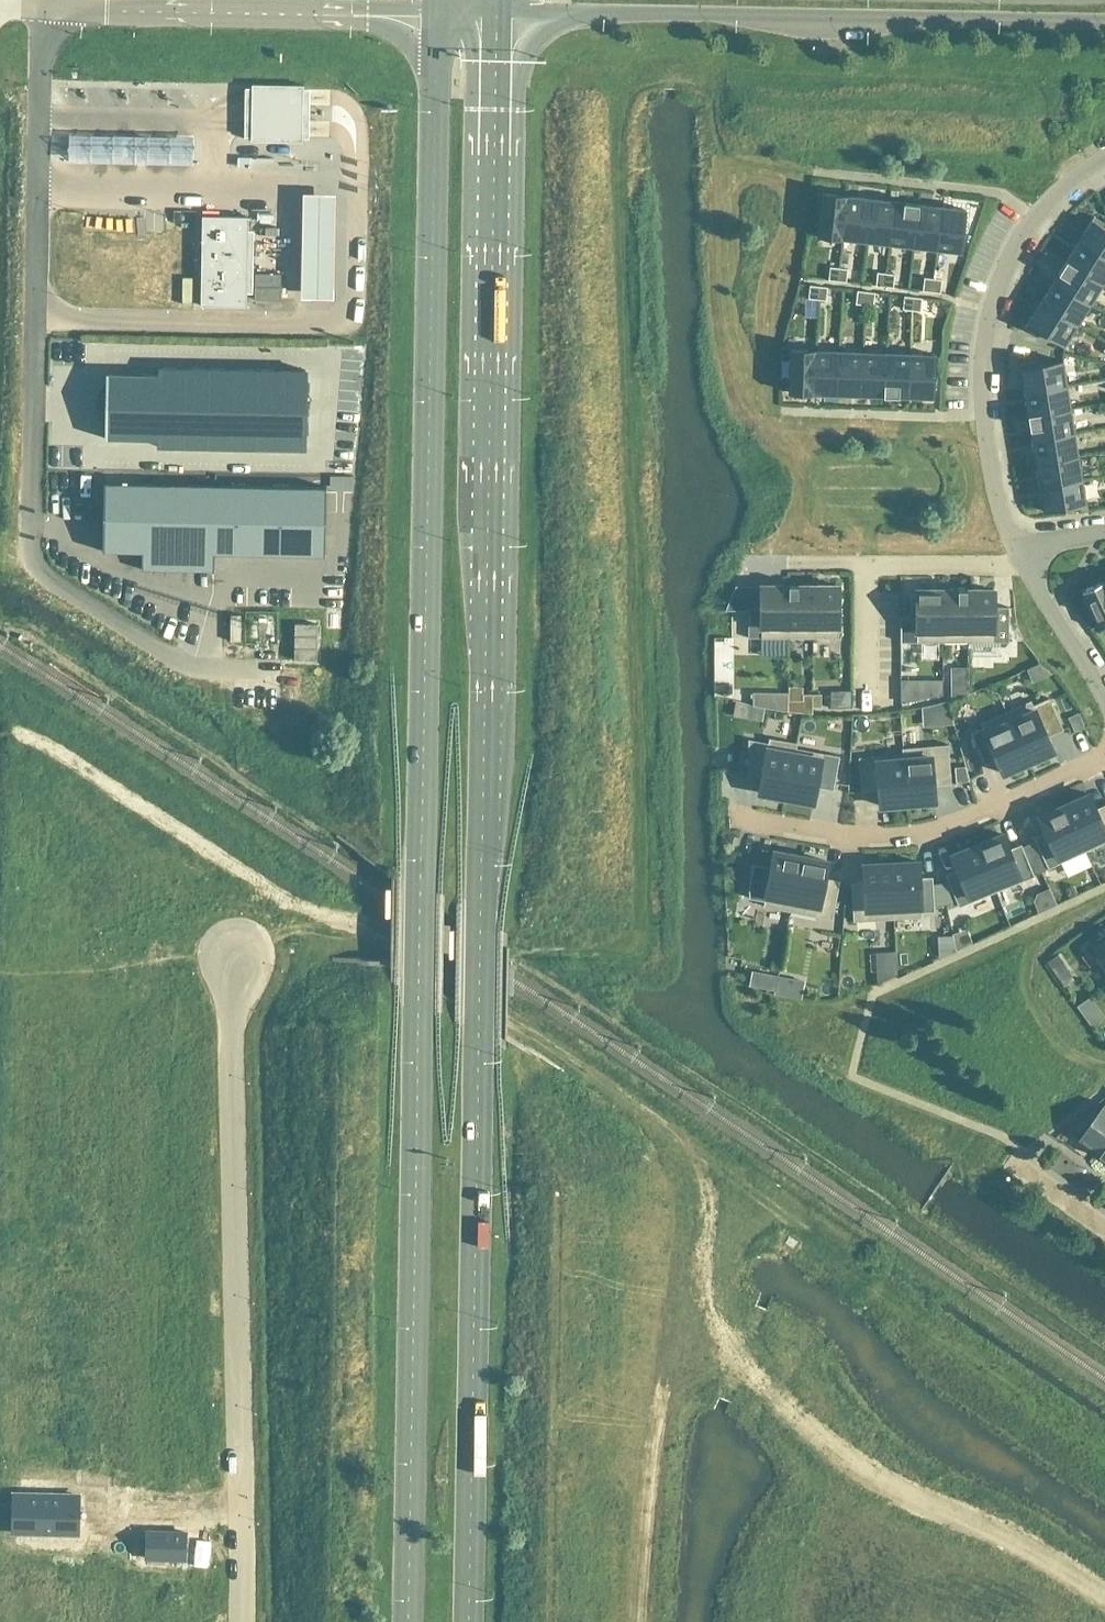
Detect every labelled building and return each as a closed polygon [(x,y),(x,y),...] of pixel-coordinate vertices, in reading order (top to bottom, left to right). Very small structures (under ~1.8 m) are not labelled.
[(303,85),(251,84),(251,116),(250,141),(302,142),(303,116),(303,85)] [(136,163),(136,137),(69,136),(69,162),(136,163)] [(136,137),(136,163),(146,164),(147,137),(136,137)] [(147,137),(146,164),(191,164),(191,138),(147,137)] [(842,238),(847,196),(822,193),(817,236),(842,238)] [(865,241),(870,198),(847,196),(842,238),(865,241)] [(889,244),(894,201),(870,198),(865,241),(889,244)] [(336,199),(302,199),(302,303),(335,303),(336,199)] [(912,246),(917,204),(894,201),(889,244),(912,246)] [(936,249),(941,206),(917,204),(912,246),(936,249)] [(961,252),(966,209),(941,206),(936,249),(961,252)] [(246,306),(248,229),(248,216),(202,215),(200,305),(246,306)] [(1078,240),(1104,257),(1104,228),(1103,227),(1104,224),(1104,223),(1093,216),(1078,240)] [(1104,279),(1104,257),(1078,240),(1065,261),(1102,283),(1104,279)] [(1102,283),(1065,261),(1053,281),(1090,304),(1102,283)] [(837,281),(838,267),(830,267),(828,280),(837,281)] [(847,268),(838,267),(837,281),(846,282),(847,268)] [(884,286),(886,273),(877,272),(875,285),(884,286)] [(894,274),(886,273),(884,286),(893,287),(894,274)] [(931,292),(933,278),(924,277),(922,291),(931,292)] [(941,279),(933,278),(931,292),(940,293),(941,279)] [(1090,304),(1053,281),(1040,301),(1077,324),(1090,304)] [(817,299),(818,286),(809,285),(808,298),(817,299)] [(827,287),(818,286),(817,299),(826,300),(827,287)] [(864,304),(865,291),(857,290),(855,303),(864,304)] [(874,292),(865,291),(864,304),(873,305),(874,292)] [(911,310),(913,296),(904,296),(902,309),(911,310)] [(922,297),(913,296),(911,310),(920,311),(922,297)] [(1077,324),(1040,301),(1025,326),(1037,333),(1040,330),(1064,345),(1077,324)] [(813,393),(815,350),(790,349),(788,392),(813,393)] [(837,394),(838,351),(815,350),(813,393),(837,394)] [(861,395),(862,352),(838,351),(837,394),(861,395)] [(884,395),(886,352),(862,352),(861,395),(884,395)] [(908,396),(910,353),(886,352),(884,395),(908,396)] [(934,354),(910,353),(908,396),(933,397),(934,354)] [(1019,363),(1024,392),(1067,385),(1063,361),(1034,365),(1034,361),(1019,363)] [(157,439),(157,446),(304,449),(306,369),(158,367),(158,373),(106,372),(104,438),(157,439)] [(1070,409),(1067,385),(1024,392),(1028,415),(1070,409)] [(1074,432),(1070,409),(1028,415),(1031,439),(1074,432)] [(1078,455),(1074,432),(1031,439),(1035,462),(1078,455)] [(1081,479),(1078,455),(1035,462),(1039,486),(1081,479)] [(1085,503),(1081,479),(1039,486),(1043,510),(1085,503)] [(325,486),(104,482),(102,550),(142,551),(141,569),(213,570),(214,552),(324,555),(325,486)] [(130,580),(115,604),(136,616),(150,592),(130,580)] [(1103,580),(1082,590),(1087,602),(1083,604),(1090,619),(1094,617),(1102,634),(1104,632),(1104,584),(1103,580)] [(761,637),(787,637),(787,585),(761,585),(761,607),(748,607),(748,637),(761,637)] [(787,585),(787,637),(812,637),(813,585),(787,585)] [(838,585),(813,585),(812,637),(838,637),(838,585)] [(916,642),(942,642),(942,589),(916,589),(916,596),(911,596),(911,612),(916,612),(916,642)] [(942,589),(942,642),(968,642),(968,590),(942,589)] [(994,590),(968,590),(968,642),(1008,642),(1009,607),(994,607),(994,590)] [(230,615),(230,641),(241,641),(241,615),(230,615)] [(317,623),(295,623),(294,659),(317,659),(317,623)] [(921,680),(901,680),(901,701),(921,698),(921,680)] [(950,683),(950,699),(968,693),(968,683),(950,683)] [(753,692),(752,705),(753,705),(763,707),(787,710),(787,702),(787,700),(787,692),(753,692)] [(802,699),(787,700),(787,702),(787,710),(800,712),(812,713),(812,707),(812,693),(802,693),(802,699)] [(821,693),(812,693),(812,707),(821,706),(821,693)] [(1031,700),(1006,711),(1028,762),(1029,761),(1040,757),(1043,755),(1053,751),(1044,731),(1061,724),(1049,697),(1033,704),(1031,700)] [(947,701),(932,704),(934,725),(953,724),(947,701)] [(753,705),(750,718),(761,721),(763,707),(753,705)] [(982,727),(970,732),(982,759),(994,753),(1003,773),(1013,768),(1016,767),(1026,762),(1028,762),(1006,711),(980,722),(982,727)] [(786,797),(796,742),(769,737),(768,742),(748,739),(748,769),(762,771),(759,792),(784,797),(786,797)] [(834,784),(839,756),(796,748),(797,742),(796,742),(786,797),(813,802),(817,780),(834,784)] [(948,744),(903,747),(907,803),(909,803),(920,802),(923,802),(935,801),(933,785),(944,784),(944,778),(950,778),(948,744)] [(902,753),(858,756),(861,785),(878,784),(880,806),(891,805),(895,804),(906,803),(907,803),(903,747),(902,748),(902,753)] [(965,767),(954,767),(955,783),(969,782),(965,767)] [(1098,813),(1089,793),(1064,805),(1084,851),(1104,841),(1104,810),(1098,813)] [(1084,851),(1064,805),(1039,816),(1047,836),(1036,841),(1048,868),(1084,851)] [(1034,876),(1023,849),(1011,853),(1003,834),(977,844),(996,891),(1034,876)] [(996,891),(977,844),(952,854),(960,874),(947,879),(958,906),(996,891)] [(790,911),(801,856),(773,851),(769,872),(751,869),(748,885),(748,898),(765,901),(764,906),(790,911)] [(832,919),(839,885),(823,883),(828,861),(801,856),(790,911),(832,919)] [(934,911),(932,882),(919,882),(918,861),(891,863),(894,918),(921,917),(921,912),(934,911)] [(894,918),(891,863),(863,864),(864,886),(851,887),(853,920),(894,918)] [(1086,946),(1104,973),(1104,933),(1086,946)] [(1063,962),(1057,953),(1046,961),(1052,969),(1063,962)] [(897,970),(876,971),(877,985),(897,975),(897,970)] [(771,974),(768,989),(775,990),(778,975),(771,974)] [(775,990),(774,993),(782,994),(785,977),(778,975),(775,990)] [(1090,996),(1077,1005),(1082,1012),(1095,1003),(1090,996)] [(1104,1145),(1104,1104),(1104,1103),(1090,1124),(1088,1123),(1075,1134),(1092,1146),(1093,1144),(1102,1150),(1104,1145)] [(22,1494),(22,1531),(77,1532),(78,1495),(22,1494)] [(146,1531),(145,1558),(185,1559),(186,1532),(146,1531)] [(777,1562),(769,1573),(779,1580),(787,1570),(777,1562)] [(769,1573),(762,1584),(772,1591),(779,1580),(769,1573)] [(810,1593),(802,1603),(812,1611),(820,1600),(810,1593)] [(802,1603),(795,1614),(805,1621),(812,1611),(802,1603)] [(159,1621),(186,1621),(186,1614),(160,1614),(159,1621)]
